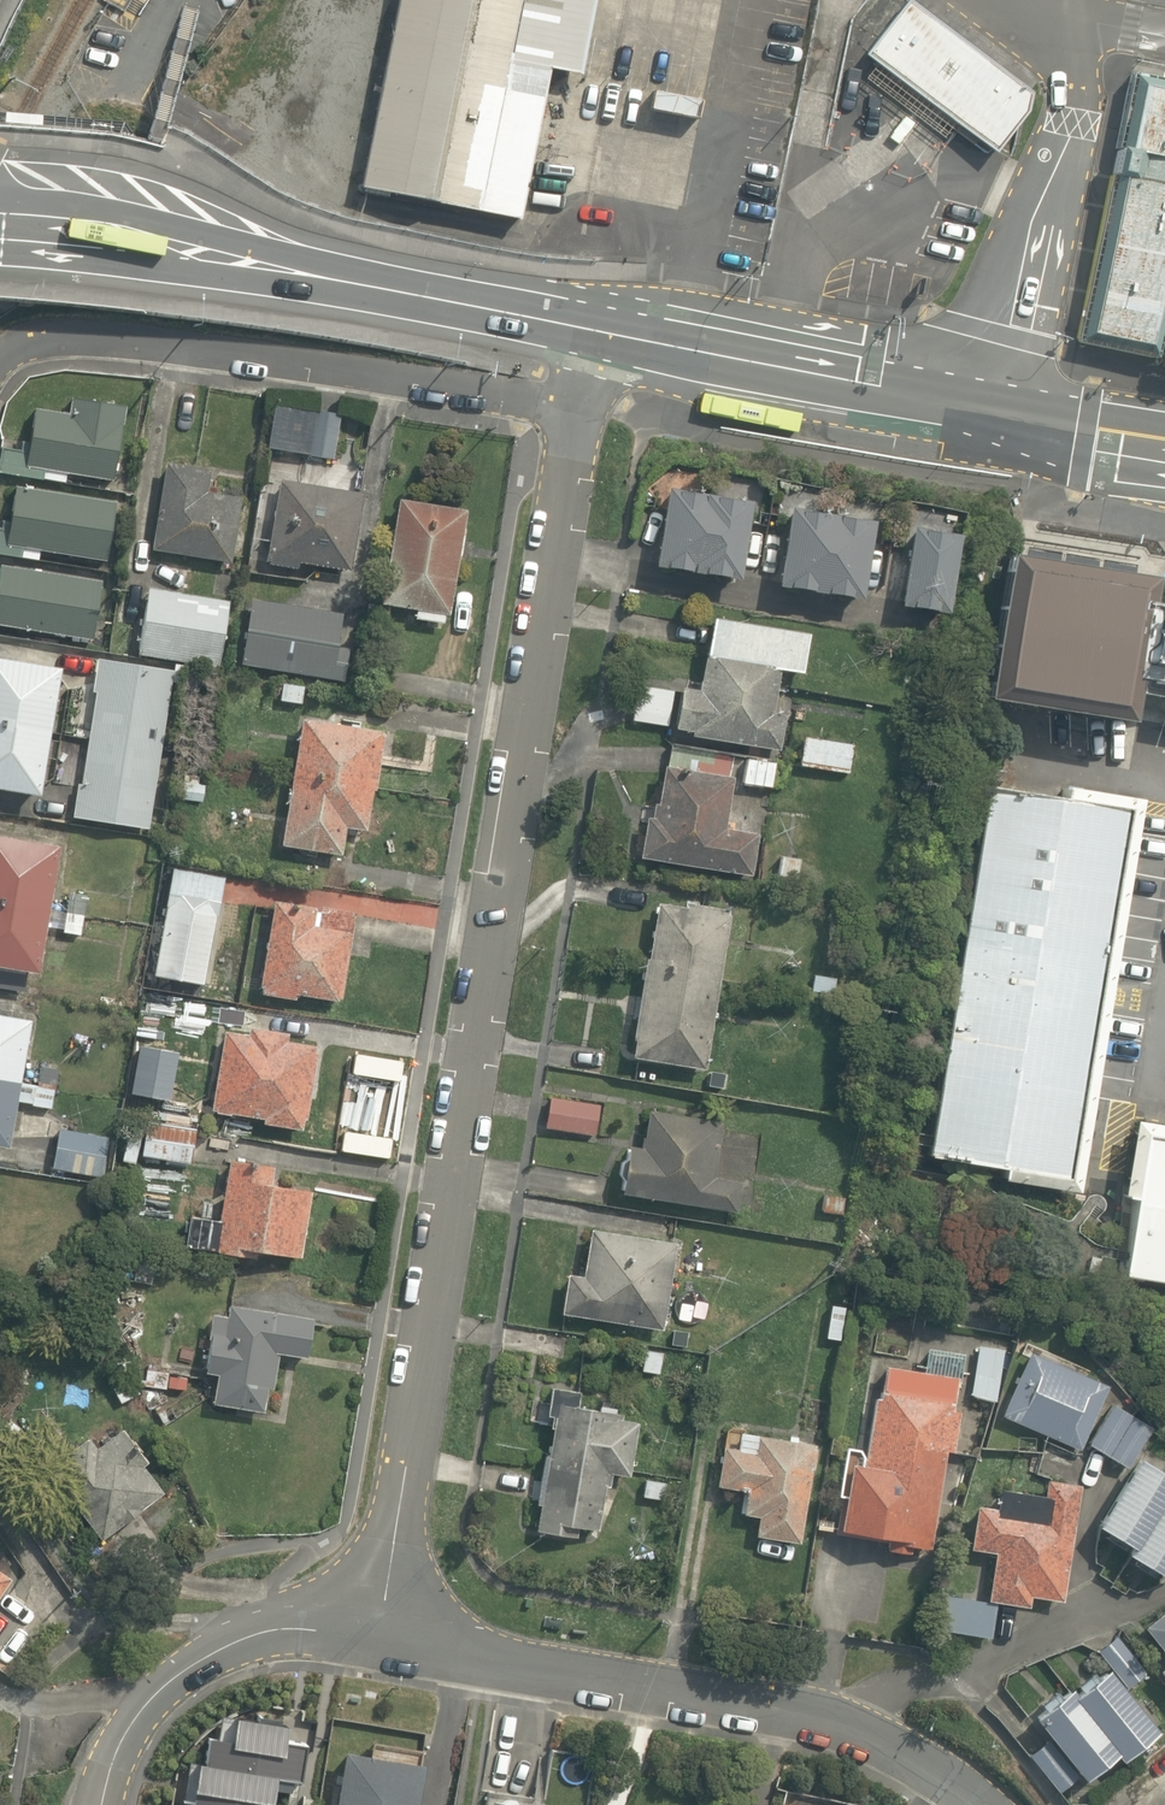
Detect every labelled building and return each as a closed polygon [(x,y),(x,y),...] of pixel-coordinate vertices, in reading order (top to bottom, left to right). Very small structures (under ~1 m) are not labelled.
[(361,188),(518,220),(547,70),(578,76),(593,0),(397,0),(361,188)] [(1024,98),(904,7),(866,57),(986,147),(1024,98)] [(1131,78),(1078,347),(1155,363),(1164,303),(1164,84),(1131,78)] [(111,481),(124,406),(69,397),(67,413),(32,406),(26,442),(18,441),(17,451),(0,447),(0,473),(41,480),(41,479),(63,483),(65,473),(111,481)] [(263,423),(259,451),(329,461),(334,417),(309,414),(307,429),(263,423)] [(209,468),(163,462),(149,550),(229,562),(239,496),(214,492),(216,481),(206,480),(209,468)] [(361,492),(278,479),(264,562),(297,568),(298,562),(347,571),(361,492)] [(12,485),(6,521),(0,520),(0,554),(38,561),(39,550),(105,561),(115,502),(12,485)] [(739,502),(657,489),(645,569),(728,581),(739,502)] [(407,623),(446,626),(458,505),(389,498),(379,604),(409,607),(407,623)] [(864,521),(780,509),(770,587),(854,598),(864,521)] [(950,532),(900,525),(889,604),(940,611),(950,532)] [(1139,599),(1141,574),(1005,553),(983,697),(1126,720),(1132,677),(1164,682),(1164,602),(1139,599)] [(0,564),(0,626),(90,640),(99,581),(0,564)] [(227,600),(146,587),(136,654),(216,667),(227,600)] [(340,614),(251,598),(238,664),(341,682),(347,648),(335,646),(340,614)] [(681,739),(784,754),(789,719),(770,716),(776,672),(796,675),(802,635),(701,620),(692,682),(674,679),(667,729),(682,731),(681,739)] [(55,666),(0,657),(0,789),(34,794),(55,666)] [(146,828),(170,670),(95,657),(90,691),(93,692),(79,783),(76,783),(71,817),(146,828)] [(196,667),(173,663),(170,681),(193,685),(196,667)] [(665,726),(668,688),(631,685),(628,723),(665,726)] [(370,833),(381,732),(289,722),(274,851),(336,858),(339,829),(370,833)] [(849,746),(797,739),(793,768),(846,775),(849,746)] [(768,759),(740,756),(738,784),(765,787),(768,759)] [(638,810),(631,864),(742,878),(748,828),(720,825),(726,780),(656,771),(651,811),(638,810)] [(999,790),(989,789),(925,1161),(1074,1184),(1084,1107),(1122,808),(999,790)] [(55,844),(0,835),(0,966),(26,970),(33,972),(55,844)] [(216,874),(164,866),(146,975),(198,983),(216,874)] [(86,894),(68,891),(61,931),(79,935),(86,894)] [(301,924),(303,905),(265,901),(254,993),(337,1003),(346,929),(301,924)] [(696,1069),(721,914),(649,902),(624,1057),(696,1069)] [(26,970),(0,966),(0,989),(23,992),(26,970)] [(257,1004),(221,999),(204,1110),(253,1118),(252,1127),(300,1135),(313,1047),(281,1042),(282,1030),(253,1026),(257,1004)] [(0,1013),(0,1145),(3,1146),(25,1017),(0,1013)] [(35,1085),(16,1082),(13,1100),(30,1103),(30,1105),(50,1108),(56,1069),(39,1066),(35,1085)] [(186,1166),(190,1125),(182,1124),(185,1098),(155,1094),(152,1121),(139,1119),(135,1160),(186,1166)] [(594,1104),(542,1099),(539,1129),(591,1134),(594,1104)] [(729,1213),(732,1191),(706,1187),(717,1116),(626,1103),(612,1196),(729,1213)] [(108,1137),(57,1127),(50,1167),(101,1176),(108,1137)] [(1139,1129),(1118,1272),(1164,1279),(1164,1133),(1139,1129)] [(298,1261),(304,1192),(270,1189),(273,1163),(216,1158),(207,1253),(298,1261)] [(671,1245),(584,1235),(579,1276),(560,1273),(554,1317),(660,1330),(671,1245)] [(212,1376),(209,1403),(258,1409),(261,1388),(270,1389),(274,1356),(300,1360),(305,1320),(220,1309),(219,1318),(204,1316),(197,1375),(212,1376)] [(993,1401),(999,1349),(969,1346),(964,1398),(993,1401)] [(995,1417),(1073,1451),(1076,1444),(1096,1397),(1101,1385),(1024,1351),(995,1417)] [(834,1452),(823,1531),(930,1545),(953,1377),(872,1366),(859,1455),(834,1452)] [(1145,1431),(1102,1400),(1080,1448),(1123,1468),(1145,1431)] [(616,1482),(624,1413),(546,1404),(532,1533),(591,1540),(598,1480),(616,1482)] [(111,1464),(84,1429),(38,1463),(97,1541),(158,1495),(126,1452),(111,1464)] [(808,1444),(732,1432),(729,1448),(711,1445),(704,1487),(742,1493),(738,1517),(751,1519),(748,1537),(793,1544),(808,1444)] [(1127,1462),(1122,1469),(1120,1468),(1112,1479),(1082,1523),(1115,1546),(1107,1556),(1151,1587),(1164,1568),(1164,1488),(1127,1462)] [(988,1560),(983,1605),(1022,1609),(1023,1600),(1059,1604),(1072,1485),(1036,1481),(1034,1494),(989,1490),(987,1508),(970,1506),(964,1558),(988,1560)] [(986,1637),(989,1606),(983,1605),(983,1602),(932,1598),(929,1632),(986,1637)] [(1162,1658),(1144,1672),(1164,1697),(1164,1604),(1136,1628),(1162,1658)] [(1157,1727),(1107,1669),(1034,1715),(1047,1734),(1027,1750),(1059,1787),(1076,1772),(1082,1779),(1111,1754),(1117,1761),(1157,1727)] [(270,1799),(269,1799),(273,1773),(296,1777),(302,1740),(281,1737),(283,1721),(276,1720),(277,1715),(255,1711),(254,1717),(232,1713),(228,1737),(205,1733),(200,1761),(195,1759),(190,1786),(192,1786),(189,1804),(269,1804),(270,1799)] [(1133,1762),(1150,1783),(1164,1771),(1164,1737),(1133,1762)] [(343,1744),(335,1804),(414,1804),(421,1754),(343,1744)] [(489,1793),(488,1804),(524,1804),(525,1797),(489,1793)]
